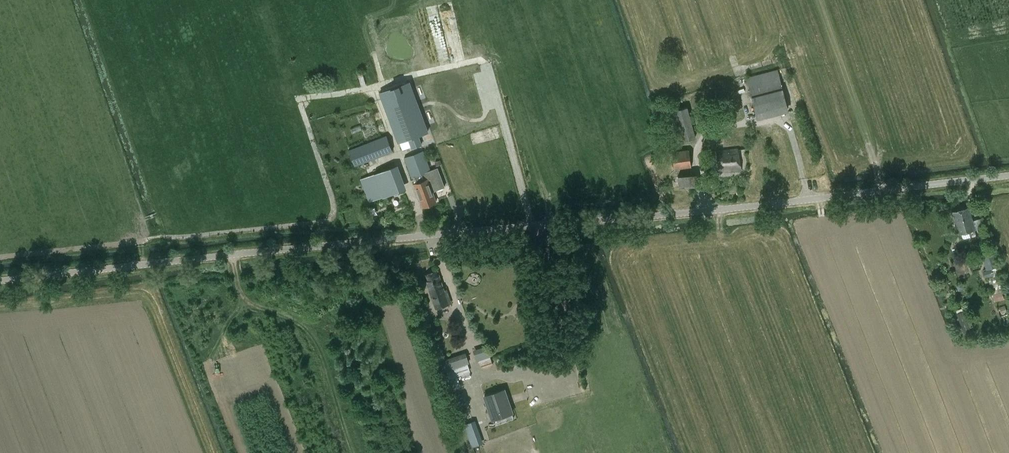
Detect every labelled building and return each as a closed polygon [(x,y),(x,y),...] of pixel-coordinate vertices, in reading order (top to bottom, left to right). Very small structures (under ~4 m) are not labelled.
[(778,69),(746,77),(758,119),(789,111),(778,69)] [(409,82),(380,92),(399,142),(409,138),(412,148),(421,145),(418,135),(428,131),(409,82)] [(457,95),(459,107),(474,104),(472,93),(457,95)] [(687,106),(667,112),(676,143),(696,137),(687,106)] [(386,135),(348,150),(355,166),(393,152),(386,135)] [(689,148),(671,150),(674,169),(692,166),(689,148)] [(737,148),(718,152),(720,172),(741,170),(737,148)] [(423,151),(404,158),(412,177),(414,176),(416,182),(414,183),(423,206),(436,201),(432,191),(445,187),(438,168),(431,170),(423,151)] [(397,166),(360,179),(368,202),(404,189),(397,166)] [(698,175),(679,176),(679,186),(698,185),(698,175)] [(969,207),(953,212),(958,234),(961,233),(963,240),(977,236),(969,207)] [(1000,267),(994,248),(984,251),(990,268),(983,270),(985,277),(990,276),(991,277),(988,278),(990,284),(1001,281),(999,275),(1001,274),(999,268),(1000,267)] [(449,303),(438,270),(424,275),(431,295),(433,295),(437,307),(449,303)] [(956,313),(965,335),(972,332),(964,311),(956,313)] [(479,359),(480,366),(492,365),(490,350),(475,352),(476,360),(479,359)] [(441,361),(444,371),(468,363),(465,353),(441,361)] [(512,412),(504,389),(484,396),(492,419),(512,412)] [(552,391),(529,395),(530,402),(553,398),(552,391)]
